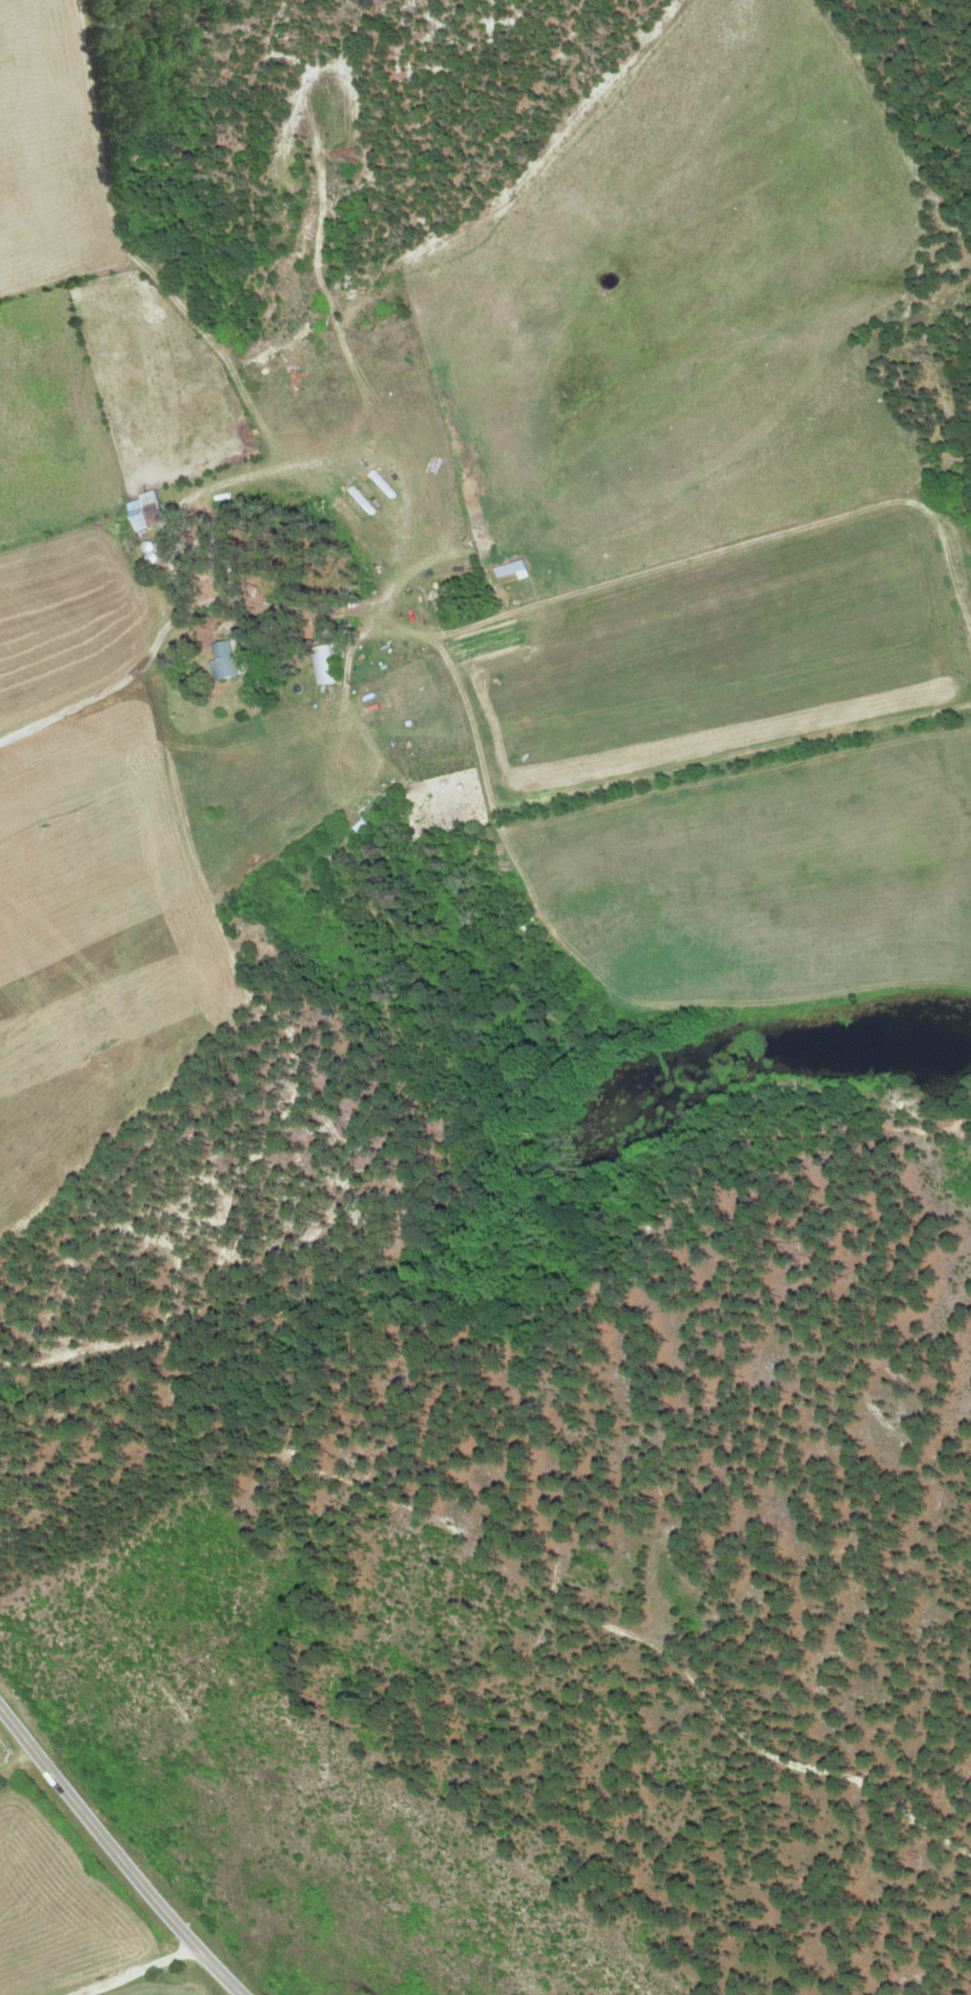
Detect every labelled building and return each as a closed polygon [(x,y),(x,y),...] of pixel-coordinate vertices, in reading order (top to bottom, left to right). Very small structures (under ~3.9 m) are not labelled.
[(140,492),(142,498),(131,500),(137,530),(156,525),(154,514),(162,512),(157,488),(140,492)] [(240,673),(231,638),(214,642),(218,658),(214,659),(219,678),(240,673)] [(313,647),(322,684),(339,680),(330,643),(313,647)]
